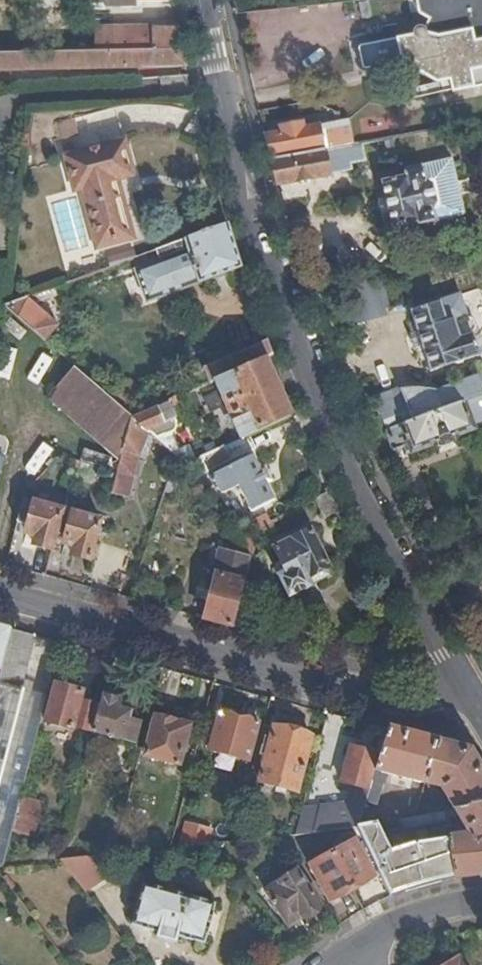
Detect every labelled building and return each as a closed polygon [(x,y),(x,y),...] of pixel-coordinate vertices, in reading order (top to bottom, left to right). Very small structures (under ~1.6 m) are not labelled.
[(418,14),(429,16),(424,25),(419,24),(415,26),(412,31),(412,35),(358,46),(357,49),(361,69),(365,70),(401,65),(439,84),(452,82),(454,92),(481,86),(481,0),(415,0),(418,14)] [(365,3),(354,4),(358,21),(369,19),(365,3)] [(181,46),(177,27),(154,28),(154,25),(97,26),(96,49),(181,46)] [(96,49),(0,51),(0,70),(141,67),(185,65),(181,46),(96,49)] [(271,159),(324,149),(351,144),(346,118),(338,120),(307,127),(305,119),(282,124),(282,131),(264,134),(271,159)] [(125,142),(66,158),(75,193),(82,191),(94,246),(131,237),(117,182),(134,177),(125,142)] [(364,159),(360,143),(351,144),(324,149),(328,172),(349,168),(348,162),(364,159)] [(271,159),(278,183),(328,172),(324,149),(271,159)] [(423,164),(405,168),(407,175),(383,181),(394,225),(417,221),(418,225),(435,221),(432,208),(436,203),(431,183),(425,178),(423,164)] [(240,267),(226,224),(157,250),(161,260),(134,269),(148,303),(240,267)] [(108,256),(110,267),(137,257),(135,249),(108,256)] [(387,274),(348,284),(358,321),(390,313),(388,305),(394,303),(387,274)] [(459,298),(410,312),(427,372),(475,358),(470,337),(475,331),(471,320),(465,318),(459,298)] [(57,326),(27,299),(7,307),(43,340),(57,326)] [(271,356),(266,341),(202,370),(208,383),(214,381),(264,359),(271,356)] [(289,417),(264,359),(214,381),(219,391),(213,394),(211,389),(197,395),(206,416),(225,407),(228,415),(223,416),(229,430),(235,427),(239,438),(250,435),(289,417)] [(102,392),(77,370),(51,397),(121,457),(131,418),(117,407),(102,392)] [(387,433),(481,398),(481,377),(442,392),(433,394),(415,390),(402,391),(375,400),(387,433)] [(117,407),(144,395),(127,381),(102,392),(117,407)] [(214,381),(208,383),(195,389),(197,395),(211,389),(213,394),(219,391),(214,381)] [(481,425),(481,398),(387,433),(394,453),(410,447),(413,454),(435,446),(437,448),(455,441),(454,439),(471,432),(471,429),(481,425)] [(166,402),(131,418),(144,430),(162,446),(163,447),(173,443),(166,426),(174,422),(166,402)] [(131,418),(121,457),(117,470),(132,474),(144,430),(131,418)] [(12,434),(0,430),(0,480),(12,434)] [(255,449),(250,435),(239,438),(201,456),(207,471),(255,449)] [(182,465),(196,458),(190,444),(176,451),(173,443),(163,447),(177,460),(182,465)] [(163,447),(162,446),(154,455),(167,468),(177,460),(163,447)] [(252,457),(213,475),(222,494),(239,486),(252,510),(272,500),(252,457)] [(117,472),(111,494),(126,498),(132,474),(117,470),(117,472)] [(324,518),(337,512),(329,493),(316,499),(324,518)] [(52,548),(57,533),(60,514),(62,509),(34,502),(33,504),(23,501),(18,522),(28,525),(25,534),(35,536),(33,544),(52,548)] [(72,554),(94,560),(104,520),(77,513),(75,517),(60,514),(57,533),(66,535),(64,544),(74,546),(72,554)] [(242,525),(236,551),(250,554),(254,535),(242,525)] [(311,529),(274,547),(284,568),(278,571),(290,595),(308,586),(304,578),(309,576),(310,578),(330,567),(311,529)] [(204,571),(214,573),(220,548),(211,545),(204,571)] [(231,625),(243,582),(248,562),(250,554),(236,551),(220,548),(214,573),(202,616),(231,625)] [(243,582),(261,588),(266,566),(248,562),(243,582)] [(231,625),(249,629),(261,588),(243,582),(231,625)] [(11,628),(0,625),(0,669),(11,628)] [(36,635),(11,628),(0,669),(0,685),(21,691),(36,635)] [(81,689),(56,683),(44,722),(71,729),(81,689)] [(2,864),(12,828),(20,796),(45,698),(21,691),(0,685),(0,864),(2,864)] [(121,695),(103,690),(93,730),(123,739),(123,735),(133,738),(137,721),(128,718),(130,710),(118,706),(121,695)] [(160,717),(155,717),(146,754),(179,763),(190,725),(172,721),(173,716),(161,713),(160,717)] [(259,723),(221,713),(210,752),(249,761),(259,723)] [(312,738),(277,729),(262,781),(297,790),(312,738)] [(424,784),(436,742),(389,730),(372,789),(368,802),(379,805),(388,775),(424,784)] [(481,806),(481,775),(467,750),(436,742),(424,784),(443,788),(456,810),(481,806)] [(301,816),(297,834),(320,832),(360,827),(362,827),(368,802),(372,789),(369,788),(378,755),(350,747),(338,791),(351,794),(346,812),(301,816)] [(41,801),(20,796),(12,828),(33,833),(41,801)] [(455,879),(479,876),(481,876),(481,806),(456,810),(471,835),(449,838),(455,879)] [(404,827),(447,821),(445,812),(415,818),(402,820),(404,827)] [(184,846),(211,843),(214,830),(191,823),(184,846)] [(360,827),(392,896),(422,886),(455,879),(449,838),(417,842),(391,851),(381,824),(362,827),(360,827)] [(332,854),(352,889),(374,877),(355,841),(332,854)] [(331,901),(352,889),(332,854),(311,865),(331,901)] [(67,859),(85,885),(99,876),(84,856),(67,859)] [(297,872),(268,892),(289,926),(304,916),(309,916),(317,911),(320,906),(297,872)] [(217,903),(147,882),(135,922),(161,930),(159,937),(177,942),(179,934),(205,942),(217,903)]
